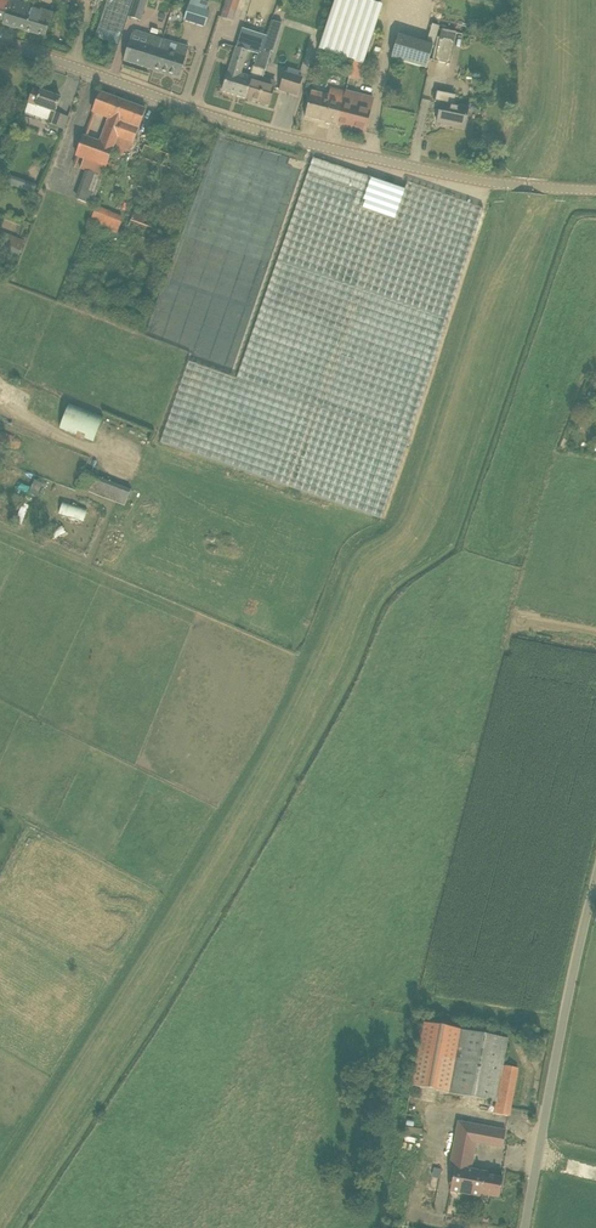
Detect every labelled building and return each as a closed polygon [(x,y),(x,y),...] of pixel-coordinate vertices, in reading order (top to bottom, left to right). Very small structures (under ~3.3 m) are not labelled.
[(30,6),(10,0),(0,0),(0,20),(3,21),(2,24),(45,37),(52,13),(30,6)] [(130,18),(140,21),(147,0),(135,0),(130,18)] [(220,17),(234,20),(240,0),(225,0),(220,17)] [(383,6),(364,0),(335,0),(319,50),(364,64),(383,6)] [(205,28),(210,12),(188,5),(183,21),(205,28)] [(273,51),(282,24),(272,20),(263,48),(272,51),(273,51)] [(123,61),(180,78),(189,47),(148,35),(145,45),(130,40),(123,61)] [(401,61),(408,37),(399,35),(392,59),(401,61)] [(435,61),(449,64),(454,41),(440,38),(435,61)] [(253,77),(251,76),(241,73),(248,50),(237,47),(222,91),(246,99),(253,77)] [(263,48),(260,47),(254,66),(266,69),(272,51),(263,48)] [(263,81),(264,78),(266,69),(254,66),(251,76),(253,77),(246,99),(269,106),(274,88),(259,83),(260,79),(263,81)] [(285,71),(280,90),(297,95),(303,76),(285,71)] [(331,88),(327,100),(310,96),(305,117),(335,125),(344,91),(331,88)] [(60,98),(40,92),(33,90),(28,105),(35,108),(50,113),(46,125),(57,129),(61,115),(54,113),(60,98)] [(344,91),(335,125),(365,132),(373,98),(344,91)] [(107,169),(115,146),(123,124),(117,122),(124,102),(101,93),(93,113),(109,118),(99,143),(84,138),(77,158),(83,160),(107,169)] [(123,124),(115,146),(132,152),(146,110),(124,102),(117,122),(123,124)] [(437,123),(464,128),(468,110),(441,105),(437,123)] [(381,518),(479,220),(483,209),(407,182),(405,190),(313,158),(309,169),(237,378),(189,361),(161,442),(381,518)] [(1,182),(10,185),(12,177),(4,174),(1,182)] [(20,187),(34,191),(36,184),(22,180),(20,187)] [(124,218),(97,207),(90,224),(117,234),(124,218)] [(135,209),(131,220),(172,235),(176,224),(135,209)] [(4,251),(19,256),(25,241),(0,232),(0,249),(4,251)] [(97,443),(106,419),(68,403),(59,427),(97,443)] [(1,432),(0,435),(0,446),(9,449),(13,436),(1,432)] [(128,506),(134,490),(95,475),(89,492),(128,506)] [(85,521),(88,511),(65,503),(61,512),(85,521)] [(461,1030),(423,1023),(411,1086),(450,1093),(461,1030)] [(508,1038),(496,1036),(461,1030),(450,1093),(495,1102),(503,1066),(508,1038)] [(517,1068),(503,1066),(495,1102),(493,1113),(509,1116),(517,1068)] [(503,1145),(506,1130),(458,1122),(450,1166),(455,1167),(450,1191),(481,1196),(481,1194),(499,1197),(503,1178),(488,1175),(488,1173),(471,1170),(476,1140),(503,1145)]
